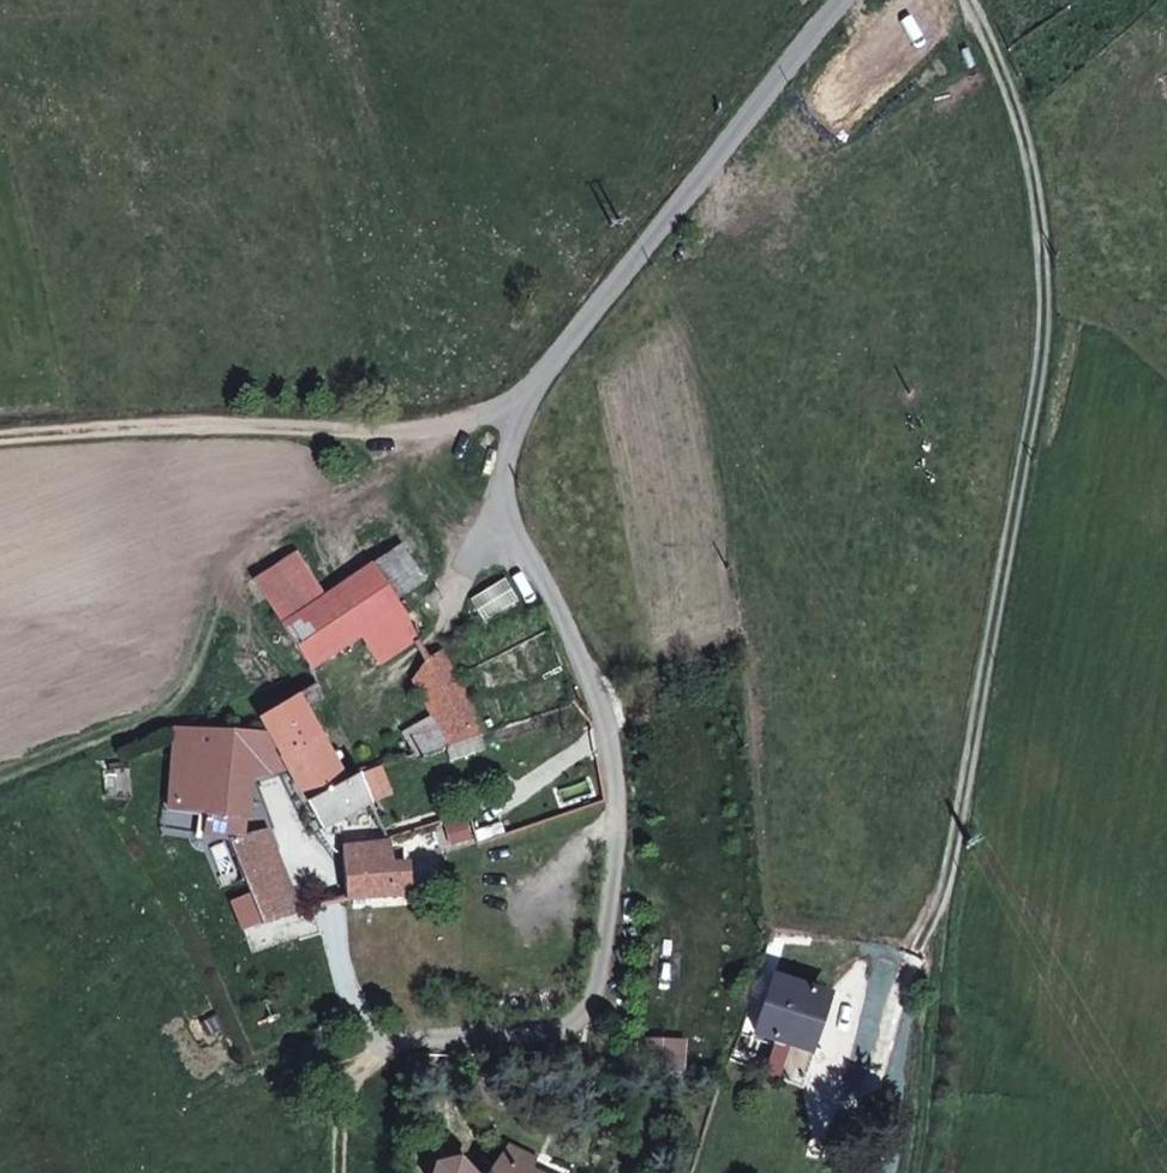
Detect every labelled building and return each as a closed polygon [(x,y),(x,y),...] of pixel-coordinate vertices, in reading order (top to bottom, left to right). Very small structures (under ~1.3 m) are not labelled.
[(339,639),(357,629),(398,604),(393,596),(418,580),(395,540),(277,620),(303,664),(339,639)] [(372,655),(411,630),(398,604),(357,629),(372,655)] [(437,637),(422,647),(411,667),(426,700),(408,712),(420,739),(480,723),(437,637)] [(261,728),(278,759),(289,777),(323,766),(336,762),(301,694),(315,683),(308,673),(251,711),(261,728)] [(248,905),(292,897),(277,868),(249,819),(230,816),(233,762),(278,759),(261,728),(170,725),(158,798),(176,800),(180,813),(210,819),(222,843),(248,905)] [(349,758),(336,762),(323,766),(289,777),(312,816),(361,790),(349,758)] [(332,836),(341,889),(402,877),(396,850),(384,852),(377,829),(332,836)] [(830,982),(775,971),(769,1027),(823,1039),(830,982)] [(515,1119),(494,1169),(503,1172),(566,1172),(575,1155),(540,1137),(542,1131),(515,1119)]
